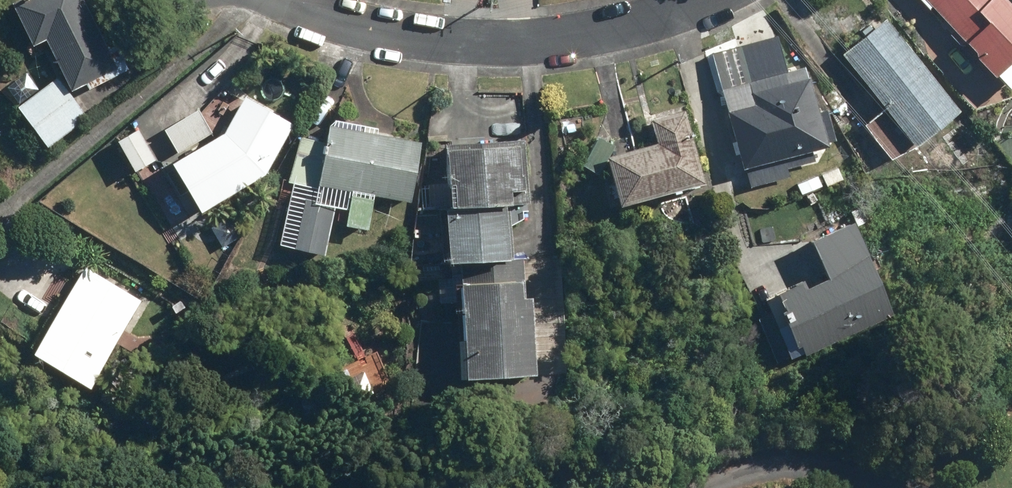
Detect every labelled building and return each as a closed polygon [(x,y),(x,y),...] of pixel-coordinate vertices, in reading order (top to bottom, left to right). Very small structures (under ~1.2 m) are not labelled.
[(13,3),(36,48),(58,37),(61,44),(98,26),(85,0),(19,0),(13,3)] [(954,28),(983,0),(927,0),(954,28)] [(1011,0),(988,0),(977,11),(987,20),(964,42),(1009,90),(1011,88),(1011,1),(1011,0)] [(960,109),(886,19),(842,54),(917,144),(960,109)] [(740,47),(753,85),(750,86),(755,102),(726,111),(746,170),(835,140),(811,66),(792,72),(779,34),(740,47)] [(89,118),(59,77),(18,107),(48,148),(89,118)] [(263,177),(262,176),(292,123),(243,93),(225,132),(172,160),(199,210),(263,177)] [(607,152),(619,201),(707,180),(689,108),(651,117),(656,140),(607,152)] [(212,130),(199,109),(164,129),(177,151),(212,130)] [(425,141),(328,122),(326,136),(300,132),(291,181),(350,192),(344,226),(367,231),(374,194),(414,201),(425,141)] [(137,128),(117,140),(135,169),(155,158),(137,128)] [(531,203),(531,142),(447,143),(447,187),(419,187),(419,209),(450,209),(450,257),(512,256),(511,203),(531,203)] [(855,220),(811,239),(828,277),(804,287),(800,277),(764,293),(793,358),(896,313),(855,220)] [(526,261),(463,262),(465,375),(536,373),(534,293),(527,293),(526,261)] [(143,301),(87,265),(33,351),(89,386),(143,301)]
